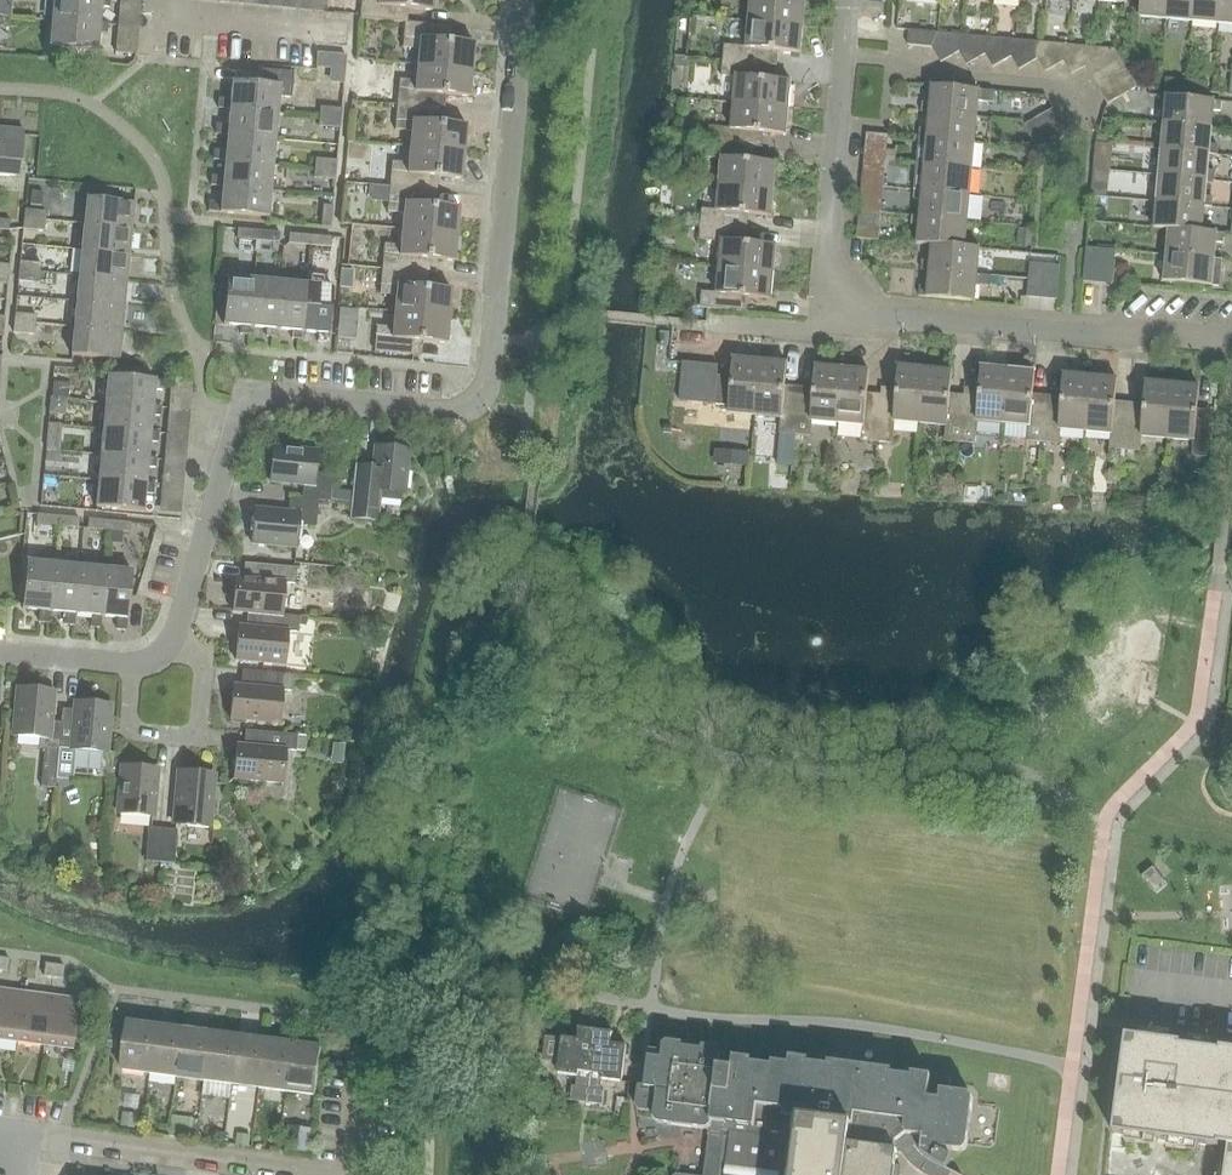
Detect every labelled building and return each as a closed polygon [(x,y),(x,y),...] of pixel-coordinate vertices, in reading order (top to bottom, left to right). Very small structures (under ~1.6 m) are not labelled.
[(51,19),(100,24),(100,23),(101,7),(109,8),(110,0),(53,0),(51,19)] [(140,12),(141,2),(123,0),(120,0),(119,10),(140,12)] [(270,7),(280,8),(281,0),(271,0),(270,7)] [(313,11),(323,12),(324,0),(314,0),(313,11)] [(399,19),(400,8),(432,11),(433,0),(361,0),(359,19),(404,23),(404,22),(405,22),(399,21),(399,19)] [(748,21),(803,27),(806,0),(750,0),(748,21)] [(1139,17),(1166,20),(1167,0),(1140,0),(1139,17)] [(1166,20),(1192,22),(1194,0),(1167,0),(1166,20)] [(1192,22),(1218,25),(1220,0),(1194,0),(1192,22)] [(1218,25),(1231,26),(1231,0),(1220,0),(1218,25)] [(100,23),(100,24),(51,19),(49,46),(97,51),(99,33),(107,34),(108,24),(100,23)] [(803,27),(748,21),(746,47),(724,45),(722,60),(761,65),(768,65),(770,51),(801,53),(803,27)] [(474,43),(442,40),(443,26),(405,22),(404,22),(404,23),(402,47),(418,49),(417,65),(472,70),(474,43)] [(932,47),(939,45),(941,33),(909,30),(907,45),(932,47)] [(940,63),(959,52),(966,48),(967,36),(941,33),(939,45),(932,47),(940,63)] [(959,52),(966,65),(985,54),(992,50),(993,38),(967,36),(966,48),(959,52)] [(993,67),(1011,57),(1018,53),(1019,40),(993,38),(992,50),(985,54),(993,67)] [(1019,70),(1037,59),(1044,55),(1045,43),(1019,40),(1018,53),(1011,57),(1019,70)] [(115,52),(136,54),(137,45),(116,42),(115,52)] [(1037,59),(1045,72),(1063,61),(1070,57),(1071,45),(1045,43),(1044,55),(1037,59)] [(1071,45),(1070,57),(1063,61),(1071,75),(1085,66),(1096,60),(1097,48),(1071,45)] [(1096,60),(1085,66),(1092,79),(1122,62),(1115,50),(1097,48),(1096,60)] [(345,67),(346,55),(317,53),(316,65),(333,67),(345,67)] [(761,65),(722,60),(721,76),(736,77),(733,103),(788,108),(791,81),(760,79),(761,65)] [(1100,91),(1129,75),(1122,62),(1092,79),(1100,91)] [(397,104),(436,108),(438,94),(469,97),(472,70),(417,65),(415,81),(399,79),(397,104)] [(262,69),(261,84),(232,82),(230,100),(218,98),(217,108),(229,109),(229,108),(277,113),(279,97),(291,98),(293,72),(262,69)] [(1107,104),(1124,95),(1136,87),(1129,75),(1100,91),(1107,104)] [(1165,89),(1186,91),(1187,80),(1166,78),(1165,89)] [(1187,80),(1186,91),(1207,93),(1208,82),(1187,80)] [(993,103),(993,92),(931,86),(929,104),(922,103),(921,113),(928,113),(977,117),(979,102),(993,103)] [(1163,123),(1212,128),(1213,110),(1221,111),(1222,102),(1165,97),(1163,123)] [(788,108),(733,103),(731,128),(709,126),(708,142),(746,146),(754,147),(755,132),(786,135),(788,108)] [(435,122),(435,121),(436,108),(397,104),(394,130),(411,131),(409,147),(464,152),(466,125),(435,122)] [(320,107),(319,117),(340,119),(341,109),(320,107)] [(229,108),(229,109),(228,125),(216,124),(215,134),(227,135),(227,134),(275,139),(277,113),(229,108)] [(1024,126),(1031,138),(1061,122),(1053,109),(1024,126)] [(975,143),(977,117),(928,113),(927,130),(919,129),(919,138),(975,143)] [(340,119),(319,117),(318,126),(340,128),(340,119)] [(1039,151),(1040,150),(1068,134),(1061,122),(1031,138),(1039,151)] [(1163,123),(1160,149),(1210,154),(1209,154),(1217,155),(1218,146),(1210,145),(1212,128),(1163,123)] [(19,178),(23,130),(0,128),(0,176),(19,178)] [(866,133),(865,148),(886,150),(888,135),(866,133)] [(227,134),(227,135),(225,151),(214,150),(213,160),(224,161),(225,160),(273,164),(275,139),(227,134)] [(1111,137),(1096,136),(1096,137),(1095,144),(1105,145),(1110,146),(1111,137)] [(972,169),(975,143),(919,138),(918,147),(916,163),(923,164),(923,165),(972,169)] [(746,146),(708,142),(706,158),(721,159),(719,185),(774,190),(776,163),(745,160),(746,146)] [(1095,144),(1093,170),(1103,171),(1105,145),(1095,144)] [(389,187),(428,190),(429,176),(462,179),(464,152),(409,147),(408,163),(391,162),(389,187)] [(886,150),(865,148),(864,159),(885,161),(886,150)] [(1208,171),(1209,154),(1210,154),(1160,149),(1158,175),(1207,180),(1214,181),(1215,172),(1208,171)] [(315,158),(314,168),(336,170),(337,161),(315,158)] [(885,161),(864,159),(862,174),(884,176),(885,161)] [(225,160),(224,161),(223,177),(211,176),(210,186),(222,187),(222,186),(270,190),(273,164),(225,160)] [(923,165),(923,164),(916,163),(915,173),(914,190),(921,190),(921,191),(970,195),(972,169),(923,165)] [(336,170),(314,168),(313,178),(335,180),(336,170)] [(884,176),(862,174),(861,185),(883,187),(884,176)] [(1207,180),(1158,175),(1156,202),(1205,206),(1205,207),(1212,207),(1213,198),(1205,197),(1207,180)] [(700,224),(739,227),(740,213),(771,216),(774,190),(719,185),(716,210),(702,209),(700,224)] [(883,187),(861,185),(860,200),(882,202),(883,187)] [(222,186),(222,187),(221,203),(209,202),(208,211),(268,217),(270,190),(222,186)] [(427,204),(427,203),(428,190),(389,187),(387,212),(403,213),(402,229),(456,234),(459,207),(427,204)] [(1106,189),(1092,188),(1091,195),(1105,197),(1106,189)] [(921,191),(921,190),(914,190),(913,199),(920,200),(919,216),(919,217),(968,221),(970,195),(921,191)] [(43,192),(32,191),(30,205),(42,206),(43,192)] [(86,198),(83,225),(131,229),(134,203),(86,198)] [(882,202),(860,200),(859,211),(881,213),(882,202)] [(1168,229),(1210,233),(1210,232),(1210,224),(1203,223),(1205,207),(1205,206),(1156,202),(1153,228),(1168,230),(1168,229)] [(322,205),(320,226),(330,227),(332,206),(322,205)] [(24,210),(23,219),(45,221),(46,212),(24,210)] [(881,213),(859,211),(858,228),(879,230),(881,213)] [(916,244),(931,245),(931,244),(965,247),(968,221),(919,217),(919,216),(911,216),(910,225),(918,226),(916,244)] [(45,221),(23,219),(22,229),(44,231),(45,221)] [(8,230),(9,220),(0,220),(0,230),(8,230)] [(739,227),(700,224),(699,240),(721,242),(718,267),(773,272),(776,246),(745,243),(747,228),(739,227)] [(131,229),(83,225),(81,251),(129,255),(131,229)] [(236,238),(258,240),(259,230),(237,228),(236,238)] [(879,230),(858,228),(857,238),(878,240),(879,230)] [(381,269),(421,272),(422,258),(454,261),(456,234),(402,229),(400,245),(384,244),(381,269)] [(1032,230),(1019,229),(1018,245),(1031,246),(1032,230)] [(1210,232),(1210,233),(1168,229),(1168,230),(1165,255),(1214,260),(1214,259),(1216,242),(1223,243),(1224,233),(1210,232)] [(259,230),(258,240),(279,242),(280,232),(259,230)] [(288,243),(310,245),(310,235),(289,233),(288,243)] [(310,235),(310,245),(330,247),(331,237),(310,235)] [(931,244),(931,245),(929,262),(922,261),(921,270),(928,271),(929,270),(977,275),(980,248),(965,247),(931,244)] [(1086,248),(1083,281),(1097,283),(1100,249),(1086,248)] [(1100,249),(1097,283),(1112,284),(1115,250),(1100,249)] [(129,255),(81,251),(78,277),(126,281),(129,255)] [(1222,260),(1214,259),(1214,260),(1165,255),(1163,282),(1219,287),(1222,260)] [(41,264),(19,261),(18,271),(40,273),(41,264)] [(1026,297),(1041,298),(1044,265),(1030,263),(1026,297)] [(8,275),(9,265),(0,264),(0,274),(8,275)] [(667,265),(666,274),(676,275),(677,266),(667,265)] [(1044,265),(1041,298),(1056,300),(1059,266),(1044,265)] [(773,272),(718,267),(716,293),(701,291),(700,308),(738,311),(740,296),(771,299),(773,272)] [(419,287),(419,286),(421,272),(381,269),(379,294),(396,295),(394,311),(449,316),(451,290),(419,287)] [(975,302),(976,286),(991,288),(992,277),(977,275),(929,270),(928,271),(927,288),(919,287),(918,296),(975,302)] [(40,273),(18,271),(18,281),(39,283),(40,273)] [(0,274),(0,283),(8,284),(8,275),(0,274)] [(250,327),(254,279),(227,276),(223,324),(241,326),(240,334),(250,335),(251,327),(250,327)] [(126,281),(78,277),(76,302),(124,307),(126,281)] [(250,327),(251,327),(267,328),(266,336),(275,337),(276,329),(275,329),(280,281),(254,279),(250,327)] [(275,329),(276,329),(292,331),(292,339),(301,340),(302,332),(301,332),(306,284),(280,281),(275,329)] [(301,332),(302,332),(318,333),(318,341),(327,342),(332,286),(306,284),(301,332)] [(124,307),(76,302),(74,328),(122,333),(124,307)] [(449,316),(394,311),(393,327),(376,326),(374,351),(413,355),(414,340),(446,343),(449,316)] [(36,315),(15,313),(14,323),(35,325),(36,315)] [(35,325),(14,323),(13,332),(34,334),(35,325)] [(122,333),(74,328),(71,355),(119,359),(122,333)] [(716,388),(718,366),(682,363),(679,402),(729,406),(728,413),(755,416),(760,361),(733,358),(730,390),(716,388)] [(787,363),(760,361),(755,416),(780,418),(779,433),(795,434),(798,396),(784,394),(787,363)] [(812,397),(798,396),(795,434),(810,436),(812,421),(837,423),(842,368),(815,366),(812,397)] [(880,403),(877,442),(892,443),(894,422),(920,424),(925,369),(898,366),(895,397),(881,396),(880,403)] [(1003,424),(1008,369),(981,367),(978,398),(964,396),(963,404),(960,442),(975,444),(977,422),(1003,424)] [(877,442),(880,403),(866,402),(869,371),(842,368),(837,423),(863,426),(861,441),(877,442)] [(952,371),(925,369),(920,424),(945,426),(944,441),(960,442),(963,404),(949,402),(952,371)] [(1008,369),(1003,424),(1028,426),(1027,441),(1042,443),(1046,404),(1032,403),(1034,372),(1008,369)] [(1085,432),(1090,377),(1063,374),(1060,405),(1046,404),(1042,443),(1058,444),(1059,429),(1085,432)] [(107,376),(105,402),(153,407),(153,406),(154,390),(162,390),(163,381),(107,376)] [(1090,377),(1085,432),(1110,434),(1109,449),(1125,450),(1128,411),(1114,410),(1117,379),(1090,377)] [(51,396),(66,397),(67,383),(53,381),(51,396)] [(170,391),(191,393),(192,383),(171,381),(170,391)] [(1167,439),(1172,384),(1145,382),(1142,413),(1128,411),(1125,450),(1140,452),(1142,437),(1167,439)] [(1207,458),(1211,419),(1196,417),(1199,387),(1172,384),(1167,439),(1193,441),(1191,456),(1207,458)] [(67,399),(51,398),(49,412),(59,413),(67,407),(67,399)] [(153,407),(105,402),(102,428),(150,432),(152,415),(160,416),(161,406),(153,406),(153,407)] [(167,424),(166,433),(187,435),(188,426),(167,424)] [(150,432),(102,428),(100,454),(148,458),(149,441),(158,442),(158,432),(150,432)] [(187,435),(166,433),(165,443),(187,445),(187,435)] [(779,433),(776,464),(792,465),(795,434),(779,433)] [(46,449),(55,450),(56,441),(47,440),(46,449)] [(302,484),(301,498),(301,499),(318,500),(330,501),(331,489),(332,475),(315,473),(317,451),(273,446),(269,481),(302,484)] [(372,469),(354,467),(352,491),(351,503),(349,518),(378,521),(381,492),(404,494),(409,450),(374,446),(372,469)] [(748,453),(732,452),(731,465),(747,466),(748,453)] [(148,458),(100,454),(98,480),(146,484),(146,483),(147,467),(155,468),(156,458),(148,458)] [(162,476),(162,485),(183,486),(184,478),(162,476)] [(146,484),(98,480),(95,507),(143,511),(145,493),(153,494),(154,484),(146,483),(146,484)] [(183,486),(162,485),(161,495),(182,497),(183,486)] [(330,501),(351,503),(352,491),(331,489),(330,501)] [(301,499),(301,498),(288,497),(287,511),(255,508),(251,543),(295,547),(298,525),(315,527),(318,500),(301,499)] [(36,524),(57,526),(58,516),(36,514),(36,524)] [(58,516),(57,526),(78,528),(79,518),(58,516)] [(108,531),(109,521),(88,519),(88,529),(108,531)] [(130,523),(109,521),(108,531),(129,533),(130,523)] [(48,611),(53,563),(26,560),(22,609),(40,611),(39,622),(48,623),(49,611),(48,611)] [(48,611),(49,611),(66,613),(64,625),(74,626),(75,614),(74,614),(79,566),(53,563),(48,611)] [(281,616),(281,614),(284,583),(295,584),(296,568),(244,563),(243,578),(235,577),(232,611),(247,613),(281,616)] [(74,614),(75,614),(92,615),(90,627),(100,628),(101,616),(100,616),(105,568),(79,566),(74,614)] [(100,616),(101,616),(117,618),(116,630),(126,630),(132,571),(105,568),(100,616)] [(281,616),(247,613),(246,626),(238,626),(235,660),(285,665),(288,631),(298,632),(299,616),(281,614),(281,616)] [(293,691),(294,675),(242,670),(240,685),(233,685),(230,719),(280,724),(282,690),(293,691)] [(59,749),(61,723),(50,722),(53,691),(18,688),(15,736),(40,738),(40,748),(45,749),(41,787),(56,788),(59,751),(60,751),(60,749),(59,749)] [(59,749),(60,749),(104,753),(109,705),(77,702),(76,710),(63,709),(61,723),(59,749)] [(305,736),(297,735),(245,730),(243,745),(236,744),(233,779),(283,783),(286,750),(304,752),(305,736)] [(333,744),(332,750),(343,752),(343,745),(333,744)] [(153,817),(157,769),(122,766),(118,814),(153,817)] [(209,828),(213,774),(179,771),(174,825),(209,828)] [(160,863),(163,829),(149,827),(146,861),(160,863)] [(177,830),(163,829),(160,863),(174,864),(177,830)] [(1148,871),(1141,877),(1156,894),(1167,885),(1152,867),(1152,868),(1151,867),(1147,870),(1148,871)] [(7,972),(9,959),(0,958),(0,971),(7,972)] [(43,976),(53,978),(55,965),(44,963),(43,976)] [(55,965),(53,978),(62,979),(64,966),(55,965)] [(17,1041),(23,993),(0,990),(0,1039),(17,1041)] [(23,993),(17,1041),(44,1045),(51,996),(23,993)] [(51,996),(44,1045),(73,1049),(79,1000),(51,996)] [(128,1021),(121,1070),(150,1073),(156,1025),(128,1021)] [(156,1025),(150,1073),(177,1077),(184,1029),(156,1025)] [(543,1061),(559,1064),(557,1074),(577,1077),(576,1087),(572,1087),(570,1101),(586,1103),(595,1031),(578,1028),(578,1030),(583,1030),(581,1040),(562,1038),(562,1039),(547,1037),(543,1061)] [(184,1029),(177,1077),(204,1081),(211,1032),(184,1029)] [(613,1033),(595,1031),(586,1103),(602,1105),(604,1090),(600,1090),(601,1080),(621,1082),(626,1046),(606,1044),(608,1033),(612,1034),(613,1033)] [(211,1032),(204,1081),(232,1084),(238,1036),(211,1032)] [(238,1036),(232,1084),(259,1088),(266,1040),(238,1036)] [(1125,1036),(1112,1133),(1218,1147),(1219,1137),(1229,1138),(1224,1174),(1231,1174),(1231,1050),(1125,1036)] [(110,1037),(108,1048),(117,1049),(119,1038),(110,1037)] [(266,1040),(259,1088),(287,1092),(293,1043),(266,1040)] [(901,1168),(894,1167),(895,1160),(896,1153),(897,1153),(897,1152),(902,1153),(903,1154),(903,1155),(904,1156),(905,1157),(906,1158),(906,1159),(907,1159),(907,1160),(908,1160),(908,1161),(909,1161),(909,1162),(910,1162),(910,1163),(911,1163),(911,1164),(912,1164),(912,1165),(913,1165),(913,1166),(914,1166),(915,1167),(916,1168),(917,1168),(917,1169),(918,1169),(919,1170),(920,1171),(921,1171),(922,1172),(923,1172),(924,1173),(925,1173),(925,1174),(926,1174),(932,1163),(933,1164),(934,1162),(946,1169),(952,1158),(939,1152),(940,1149),(962,1152),(966,1149),(967,1143),(972,1101),(973,1099),(969,1094),(949,1092),(950,1079),(911,1074),(911,1077),(891,1075),(891,1071),(873,1069),(872,1076),(863,1074),(864,1067),(828,1063),(827,1066),(807,1064),(808,1060),(789,1058),(788,1065),(772,1063),(771,1066),(751,1064),(752,1060),(733,1058),(731,1069),(718,1067),(720,1052),(717,1048),(667,1042),(663,1045),(662,1052),(649,1051),(644,1087),(638,1086),(635,1106),(638,1110),(654,1112),(656,1119),(656,1123),(706,1129),(708,1133),(703,1174),(900,1174),(901,1168)] [(293,1043),(287,1092),(315,1095),(322,1047),(293,1043)] [(626,1115),(628,1100),(617,1098),(615,1113),(626,1115)] [(137,1116),(124,1114),(122,1127),(135,1129),(137,1116)] [(195,1139),(198,1119),(187,1117),(185,1138),(195,1139)] [(299,1128),(296,1152),(308,1153),(310,1129),(299,1128)] [(212,1142),(225,1144),(226,1135),(213,1133),(212,1142)] [(237,1144),(249,1146),(251,1136),(238,1134),(237,1144)]
